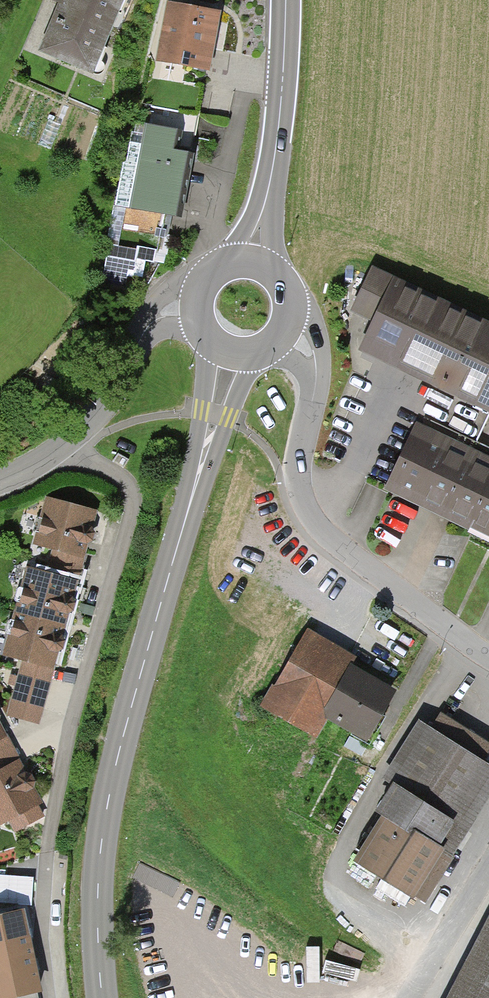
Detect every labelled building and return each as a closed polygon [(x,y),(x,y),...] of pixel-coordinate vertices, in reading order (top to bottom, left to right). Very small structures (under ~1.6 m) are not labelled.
[(53,2),(59,4),(41,48),(98,72),(128,0),(53,0),(53,2)] [(221,11),(171,1),(159,62),(209,72),(221,11)] [(188,136),(140,127),(118,239),(166,249),(188,136)] [(112,253),(110,277),(155,281),(157,257),(112,253)] [(394,283),(365,346),(488,402),(488,326),(394,283)] [(416,424),(383,491),(469,534),(472,527),(488,535),(488,459),(416,424)] [(97,512),(46,498),(3,659),(22,664),(8,716),(39,724),(57,654),(63,651),(65,642),(63,637),(68,616),(73,613),(76,604),(74,599),(88,546),(92,542),(95,535),(92,530),(97,512)] [(358,659),(307,629),(261,707),(316,739),(327,719),(367,742),(381,718),(397,691),(354,666),(358,659)] [(9,820),(15,831),(43,816),(38,806),(42,803),(25,771),(0,724),(0,825),(9,820)] [(420,724),(385,779),(398,787),(380,815),(385,818),(356,866),(424,908),(488,802),(488,766),(420,724)] [(0,876),(0,904),(31,905),(33,878),(0,876)] [(24,912),(0,917),(0,997),(38,997),(37,995),(42,994),(35,964),(28,932),(24,912)] [(448,997),(488,997),(488,919),(448,997)]
